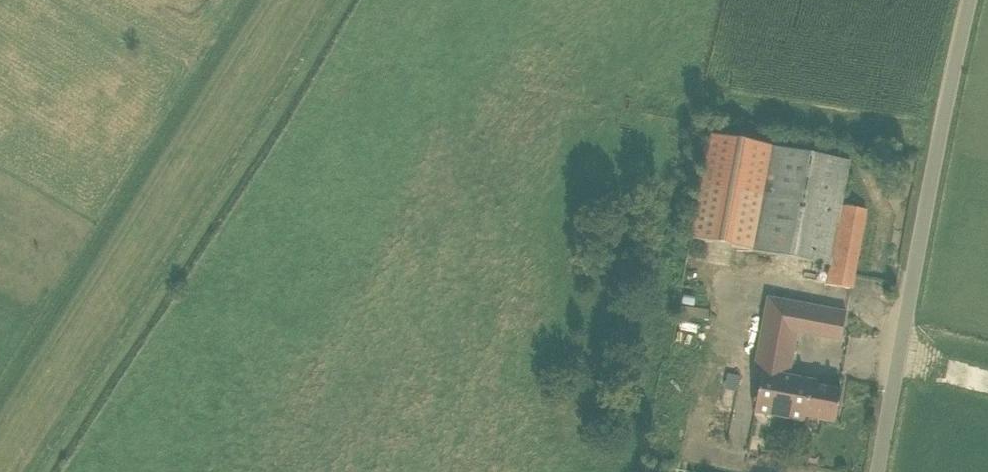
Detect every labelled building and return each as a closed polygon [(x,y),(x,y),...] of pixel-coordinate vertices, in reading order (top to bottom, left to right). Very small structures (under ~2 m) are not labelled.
[(773,147),(710,135),(691,239),(754,251),(773,147)] [(850,161),(831,157),(773,147),(754,251),(829,265),(842,206),(850,161)] [(865,210),(842,206),(829,265),(826,284),(851,289),(865,210)] [(842,336),(846,312),(768,298),(754,372),(762,373),(755,412),(805,421),(806,417),(835,423),(841,391),(817,387),(818,382),(789,377),(798,328),(842,336)]
